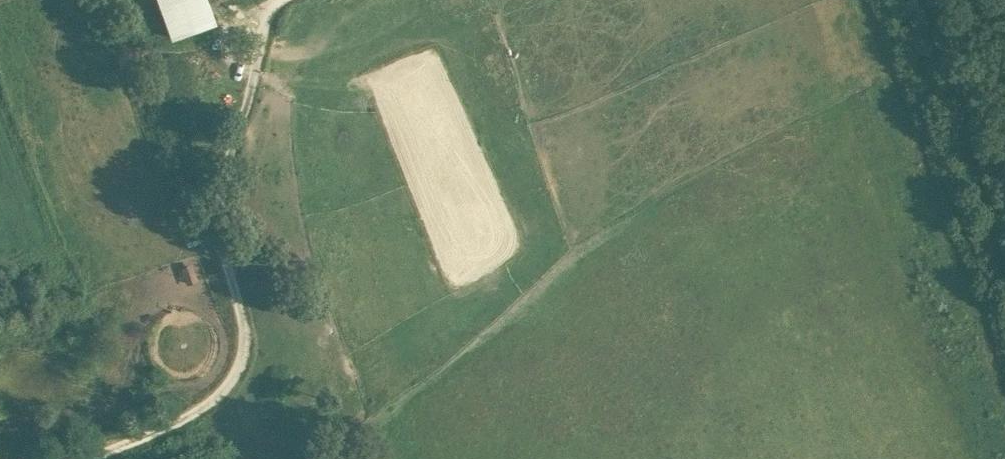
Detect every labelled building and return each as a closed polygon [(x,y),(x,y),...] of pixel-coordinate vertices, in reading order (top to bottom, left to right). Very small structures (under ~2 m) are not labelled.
[(200,0),(163,0),(176,35),(208,23),(200,0)]
